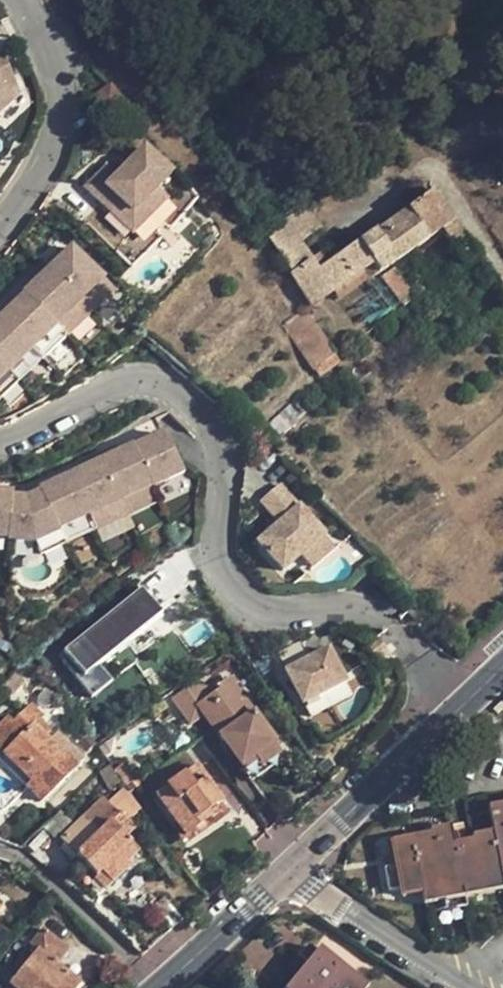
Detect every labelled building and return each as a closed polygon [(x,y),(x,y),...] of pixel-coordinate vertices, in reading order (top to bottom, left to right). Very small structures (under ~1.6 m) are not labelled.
[(2,92),(5,95),(19,88),(3,54),(0,56),(0,94),(2,92)] [(492,83),(499,103),(502,102),(502,80),(492,83)] [(110,84),(101,91),(114,109),(124,101),(110,84)] [(101,91),(95,95),(108,115),(114,109),(101,91)] [(0,94),(0,114),(12,103),(5,95),(2,92),(0,94)] [(274,100),(269,94),(256,103),(261,109),(274,100)] [(107,164),(84,186),(110,212),(120,202),(131,213),(154,191),(169,177),(144,150),(117,175),(107,164)] [(120,202),(110,212),(131,234),(164,202),(154,191),(131,213),(120,202)] [(312,308),(333,293),(372,266),(379,275),(443,231),(467,262),(479,254),(474,249),(433,193),(319,273),(299,243),(321,228),(311,213),(305,205),(283,220),(281,218),(262,231),(312,308)] [(326,203),(321,194),(305,205),(311,213),(326,203)] [(63,254),(48,268),(79,300),(104,277),(72,245),(63,254)] [(58,249),(43,263),(48,268),(63,254),(58,249)] [(43,263),(29,277),(34,282),(48,268),(43,263)] [(372,281),(379,275),(372,266),(333,293),(338,299),(368,278),(372,281)] [(34,282),(23,292),(26,294),(54,324),(79,300),(48,268),(34,282)] [(381,279),(402,308),(431,288),(425,280),(409,291),(394,271),(381,279)] [(104,277),(79,300),(91,312),(115,288),(104,277)] [(26,294),(1,317),(32,350),(56,326),(54,324),(26,294)] [(79,300),(54,324),(56,326),(66,336),(91,312),(79,300)] [(284,325),(314,370),(334,356),(304,311),(284,325)] [(426,312),(417,319),(423,326),(431,319),(426,312)] [(0,318),(0,367),(7,374),(32,350),(1,317),(0,318)] [(408,323),(402,327),(402,334),(404,336),(411,338),(415,335),(415,325),(408,323)] [(56,326),(32,350),(43,362),(68,338),(66,336),(56,326)] [(338,362),(334,356),(314,370),(318,376),(338,362)] [(0,380),(0,403),(18,386),(7,374),(0,380)] [(164,430),(134,444),(152,485),(153,486),(183,472),(164,430)] [(118,443),(99,452),(102,458),(121,449),(118,443)] [(121,449),(102,458),(121,500),(152,485),(134,444),(121,449)] [(99,452),(80,460),(84,466),(102,458),(99,452)] [(84,466),(71,472),(90,514),(121,500),(102,458),(84,466)] [(71,472),(39,487),(40,489),(59,529),(90,514),(71,472)] [(0,484),(0,491),(12,492),(13,485),(0,484)] [(152,485),(121,500),(128,513),(158,499),(153,486),(152,485)] [(286,572),(304,556),(325,536),(282,486),(263,503),(282,526),(262,545),(286,572)] [(28,495),(12,494),(9,536),(8,540),(35,542),(60,531),(59,529),(40,489),(28,495)] [(9,536),(12,494),(12,492),(0,491),(0,536),(9,536)] [(121,500),(90,514),(96,528),(128,513),(121,500)] [(90,514),(59,529),(60,531),(66,543),(96,528),(90,514)] [(60,531),(35,542),(41,555),(66,543),(60,531)] [(335,548),(325,536),(304,556),(314,567),(335,548)] [(140,589),(75,643),(87,658),(89,660),(153,606),(140,589)] [(53,649),(54,651),(69,670),(70,670),(87,658),(75,643),(69,638),(53,649)] [(330,646),(285,669),(302,706),(348,684),(330,646)] [(61,677),(69,670),(54,651),(46,658),(61,677)] [(10,673),(10,674),(0,685),(11,694),(21,683),(10,673)] [(191,685),(170,700),(186,721),(199,712),(239,767),(255,756),(274,743),(229,678),(218,686),(223,695),(215,700),(211,697),(203,703),(191,685)] [(39,693),(38,695),(37,696),(37,701),(38,703),(41,706),(42,706),(45,707),(49,707),(52,704),(54,701),(54,698),(54,695),(52,692),(49,690),(44,689),(42,690),(39,693)] [(40,802),(75,767),(60,750),(46,734),(49,730),(38,719),(42,714),(32,704),(13,721),(23,733),(4,753),(31,783),(36,787),(31,793),(40,802)] [(42,714),(38,719),(49,730),(54,726),(42,714)] [(4,753),(23,733),(13,721),(8,716),(0,724),(0,749),(4,753)] [(93,746),(88,740),(80,747),(85,752),(93,746)] [(280,751),(274,743),(255,756),(257,760),(261,765),(280,751)] [(68,744),(60,750),(75,767),(83,760),(68,744)] [(184,751),(143,781),(156,798),(196,768),(184,751)] [(241,771),(257,760),(255,756),(239,767),(241,771)] [(109,765),(97,777),(109,789),(119,780),(109,765)] [(196,768),(156,798),(184,838),(210,820),(205,813),(220,802),(196,768)] [(26,788),(31,793),(36,787),(31,783),(26,788)] [(142,812),(128,792),(126,789),(118,797),(135,818),(142,812)] [(135,818),(118,797),(108,806),(102,800),(83,818),(98,834),(76,855),(97,876),(102,873),(112,885),(130,868),(127,864),(139,853),(127,840),(134,832),(127,825),(135,818)] [(489,807),(494,833),(495,842),(455,851),(464,896),(502,889),(502,884),(499,864),(502,863),(502,804),(489,807)] [(61,839),(76,855),(98,834),(83,818),(61,839)] [(443,901),(464,896),(455,851),(454,844),(450,826),(429,831),(430,834),(393,842),(398,867),(384,870),(389,892),(403,889),(404,894),(440,887),(443,901)] [(473,841),(454,844),(455,851),(495,842),(494,833),(472,837),(473,841)] [(154,844),(147,849),(153,859),(160,854),(154,844)] [(105,891),(112,885),(102,873),(97,876),(94,880),(105,891)] [(148,912),(170,936),(184,922),(163,899),(148,912)] [(80,985),(57,965),(69,951),(43,930),(29,946),(37,953),(11,986),(13,987),(77,987),(80,985)] [(285,987),(366,987),(368,987),(319,947),(313,955),(298,972),(285,987)] [(306,949),(292,966),(298,972),(313,955),(306,949)]
